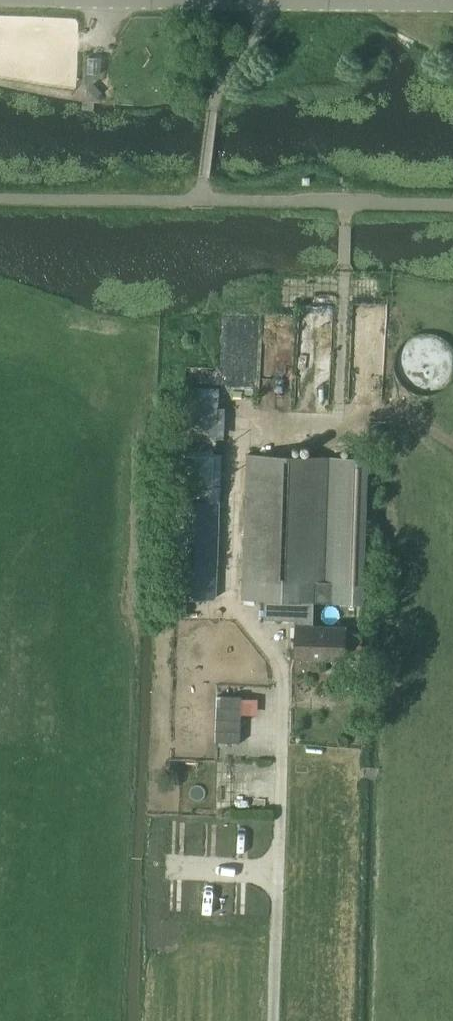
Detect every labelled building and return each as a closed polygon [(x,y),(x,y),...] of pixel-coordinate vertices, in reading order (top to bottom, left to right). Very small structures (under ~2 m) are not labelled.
[(218,391),(184,390),(182,445),(216,446),(218,391)] [(247,454),(242,598),(265,598),(264,617),(296,618),(296,622),(295,622),(294,657),(295,657),(295,656),(345,658),(346,658),(347,625),(313,624),(314,600),(322,600),(362,601),(367,458),(247,454)] [(214,597),(217,500),(177,499),(174,595),(214,597)] [(241,696),(217,695),(215,741),(240,742),(241,696)]
